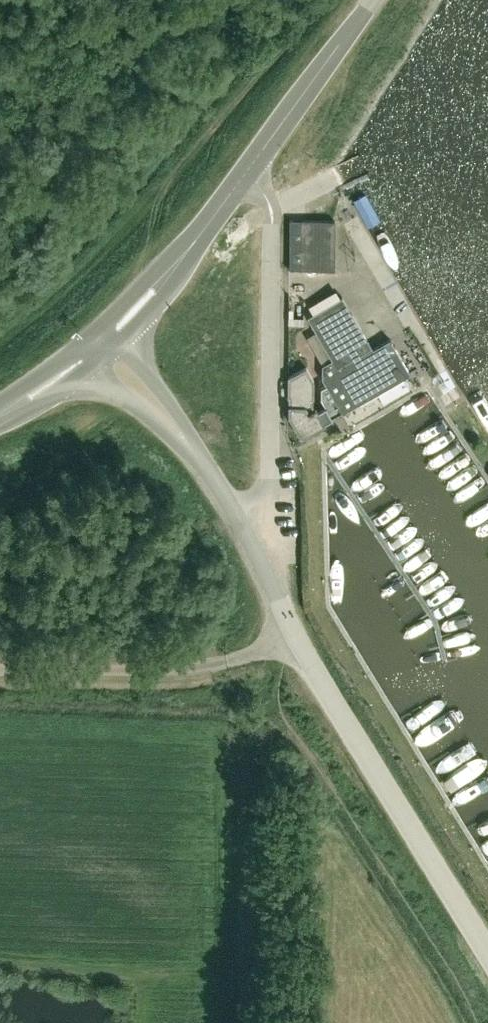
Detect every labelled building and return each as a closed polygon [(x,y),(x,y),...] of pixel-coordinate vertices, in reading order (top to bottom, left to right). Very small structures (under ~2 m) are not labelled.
[(334,268),(334,227),(334,219),(290,219),(290,266),(290,268),(334,268)] [(343,412),(410,372),(390,339),(373,348),(342,296),(306,317),(331,359),(322,365),(322,378),(343,412)] [(288,377),(288,397),(291,397),(291,415),(302,433),(322,422),(311,403),(311,380),(304,367),(288,377)]
